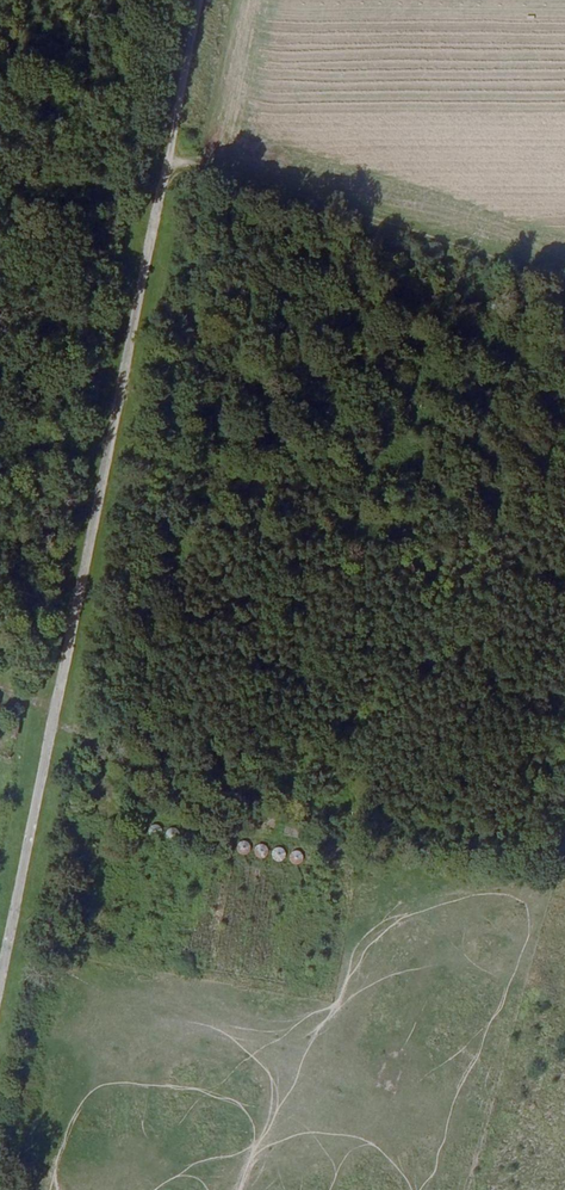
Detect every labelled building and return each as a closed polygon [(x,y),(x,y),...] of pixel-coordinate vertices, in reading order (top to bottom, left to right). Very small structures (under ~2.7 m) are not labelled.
[(364,539),(348,535),(345,553),(361,557),(364,539)] [(161,835),(163,826),(151,823),(149,832),(161,835)] [(284,836),(299,837),(300,825),(285,824),(284,836)] [(166,838),(176,839),(178,829),(168,827),(166,838)] [(276,861),(286,857),(282,846),(272,850),(276,861)] [(290,852),(292,864),(303,862),(301,850),(290,852)]
